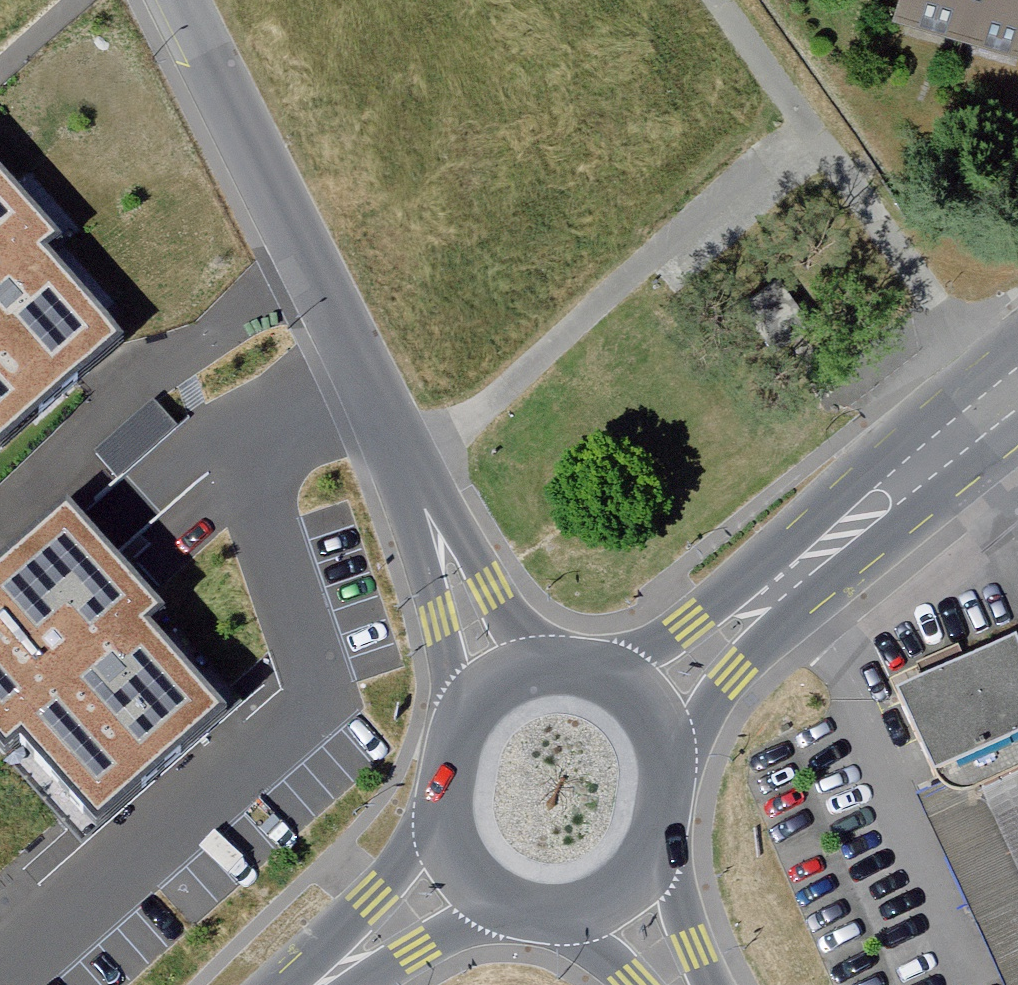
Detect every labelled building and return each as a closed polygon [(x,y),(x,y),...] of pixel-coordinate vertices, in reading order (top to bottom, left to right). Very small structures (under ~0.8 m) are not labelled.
[(884,17),(1017,59),(1017,0),(888,0),(884,17)] [(124,332),(52,254),(65,242),(0,172),(0,446),(124,332)] [(0,589),(0,772),(19,755),(86,829),(216,711),(143,632),(156,620),(91,549),(69,526),(0,589)] [(1017,859),(1017,645),(905,696),(940,780),(976,763),(1017,859)] [(940,780),(908,794),(990,984),(1017,984),(1017,859),(976,763),(940,780)]
